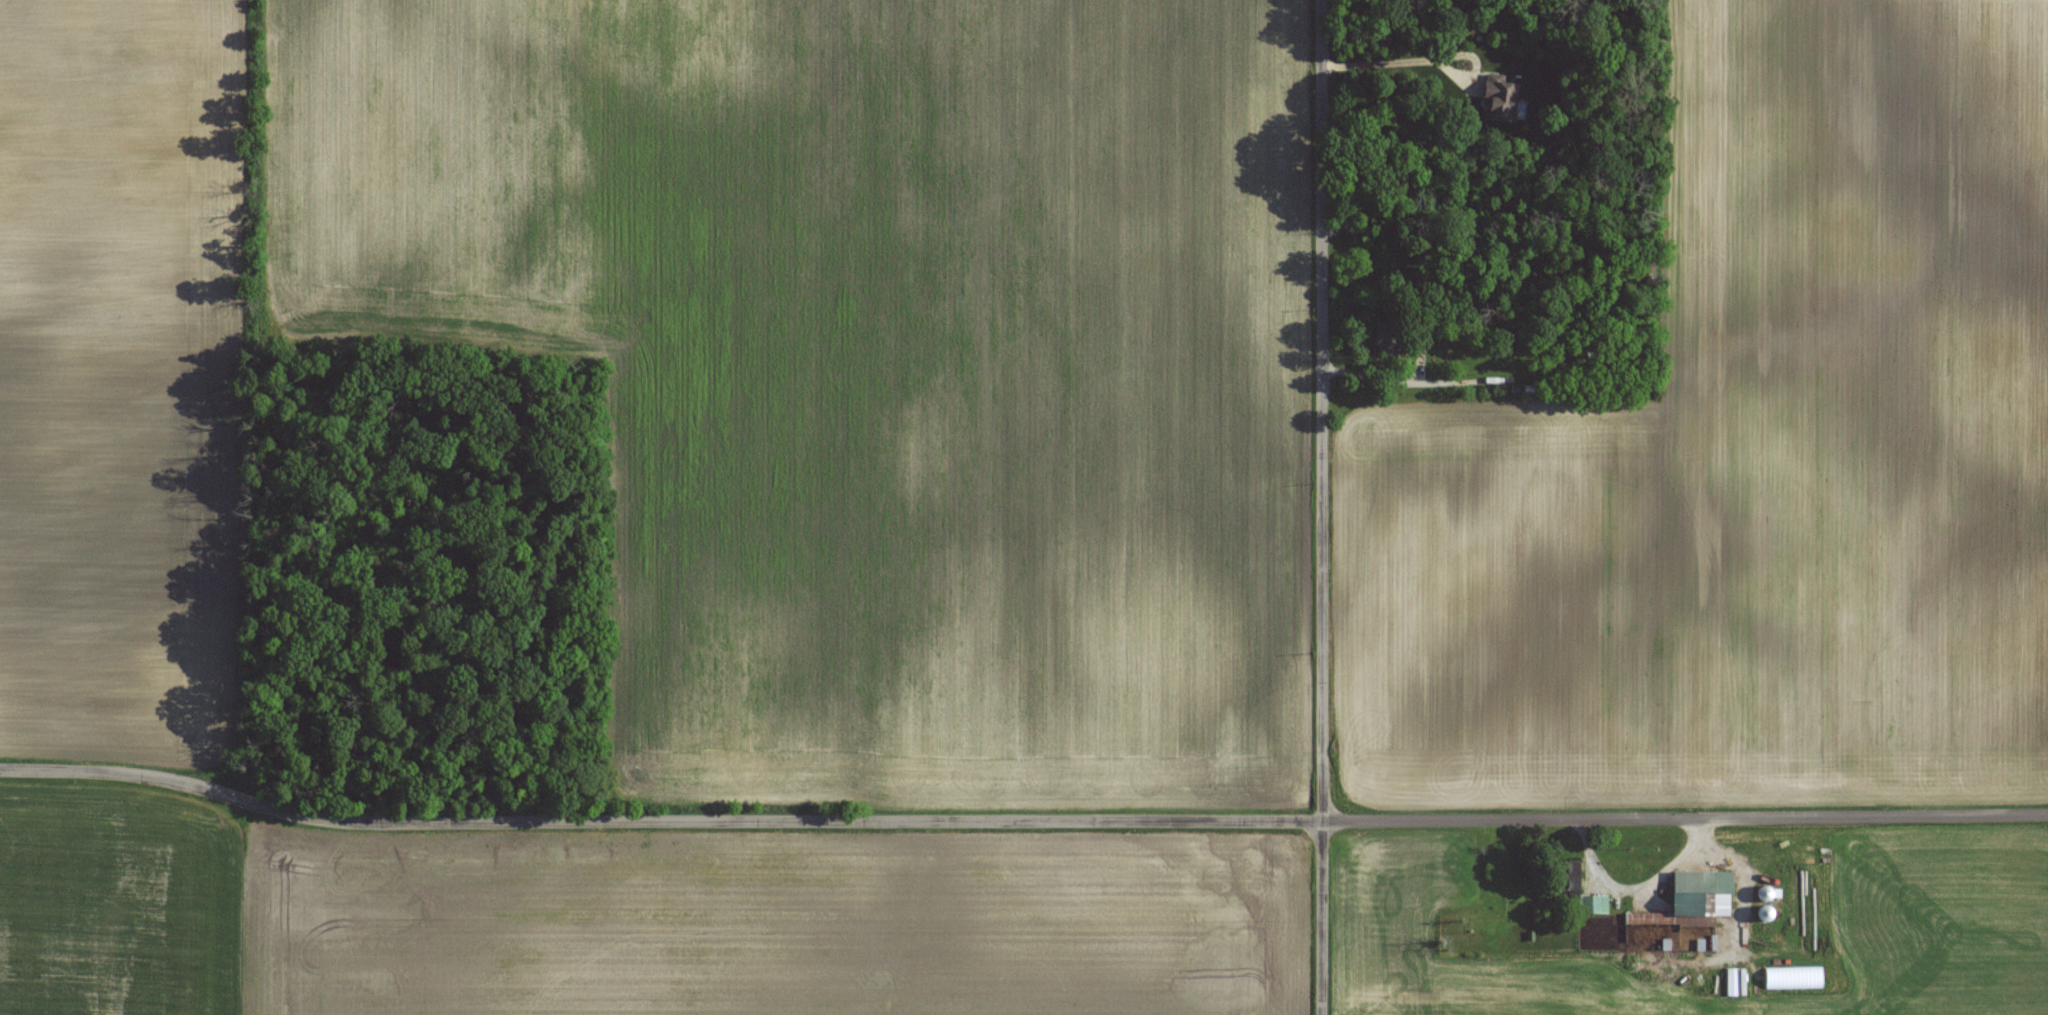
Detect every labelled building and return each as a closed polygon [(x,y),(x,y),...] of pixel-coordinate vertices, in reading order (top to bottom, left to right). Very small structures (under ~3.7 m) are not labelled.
[(1519,79),(1487,74),(1481,118),(1513,123),(1519,79)] [(1376,323),(1376,358),(1398,358),(1398,323),(1376,323)] [(1423,352),(1423,336),(1411,336),(1411,352),(1423,352)] [(1575,915),(1607,915),(1607,896),(1578,896),(1578,863),(1555,863),(1555,897),(1575,897),(1575,915)] [(1714,926),(1714,917),(1730,917),(1731,872),(1672,872),(1672,914),(1624,914),(1624,925),(1714,926)] [(1821,968),(1765,968),(1765,989),(1821,989),(1821,968)]
